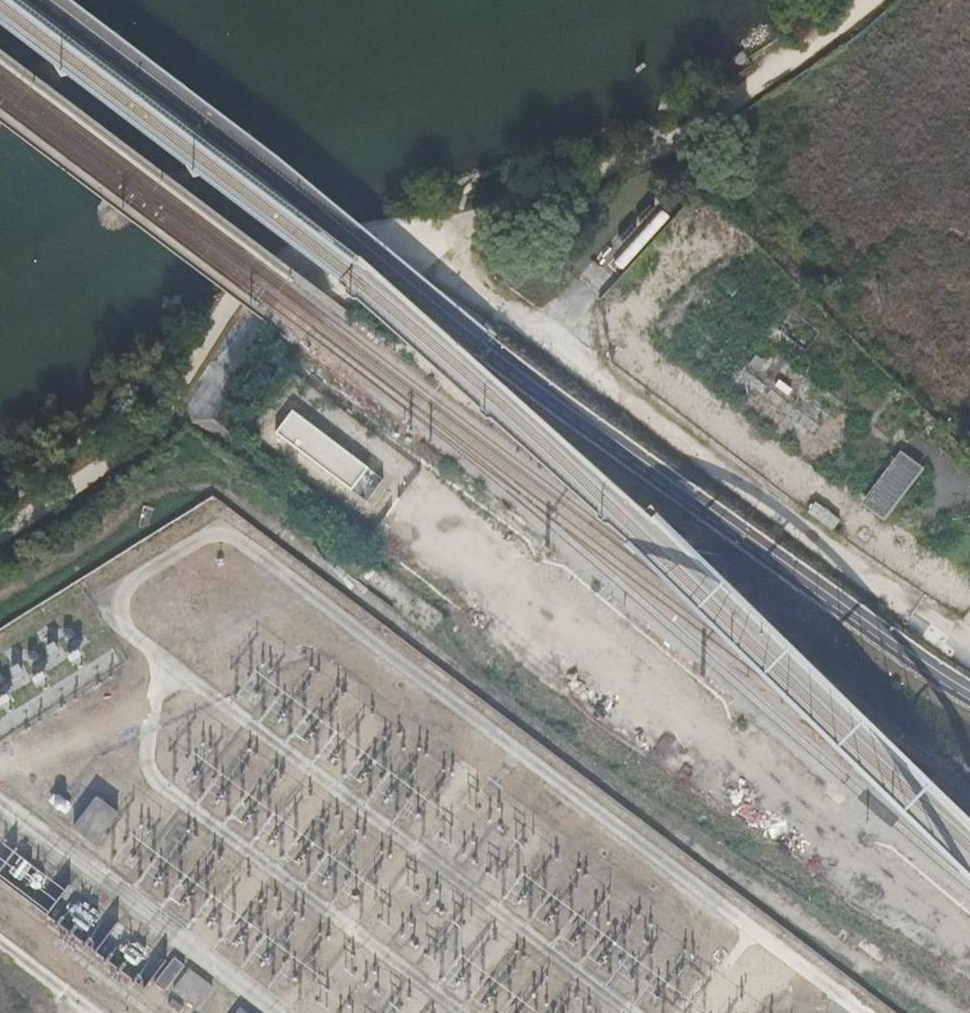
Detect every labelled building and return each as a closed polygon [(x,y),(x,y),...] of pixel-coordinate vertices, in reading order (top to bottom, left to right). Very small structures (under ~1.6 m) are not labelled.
[(292,410),(275,433),(367,502),(384,479),(292,410)] [(862,502),(884,518),(922,468),(900,452),(862,502)] [(808,512),(833,529),(840,518),(815,501),(808,512)] [(855,534),(865,542),(873,533),(863,525),(855,534)] [(117,813),(95,797),(71,829),(91,846),(117,813)] [(182,965),(172,958),(153,983),(163,991),(182,965)] [(211,986),(187,968),(171,990),(194,1008),(211,986)] [(181,1006),(171,999),(166,1004),(177,1012),(181,1006)]
